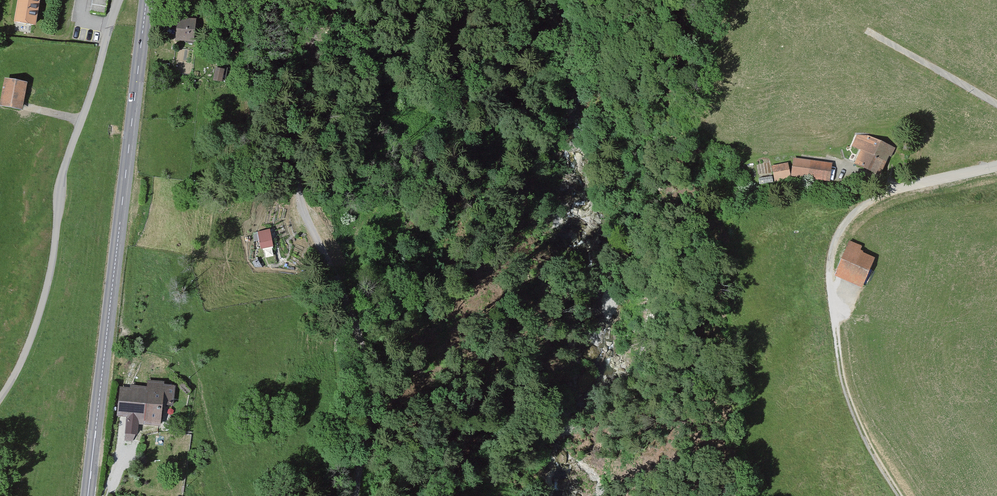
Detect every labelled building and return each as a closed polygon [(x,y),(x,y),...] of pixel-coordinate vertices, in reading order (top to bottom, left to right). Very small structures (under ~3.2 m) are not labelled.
[(13,26),(36,30),(42,0),(18,0),(13,26)] [(91,10),(104,12),(106,0),(92,0),(91,10)] [(196,44),(198,21),(177,19),(175,42),(196,44)] [(227,71),(216,69),(213,82),(224,85),(227,71)] [(5,79),(1,105),(24,109),(28,83),(5,79)] [(878,174),(890,146),(868,135),(860,135),(854,147),(863,151),(857,164),(878,174)] [(796,161),(794,176),(829,181),(831,166),(796,161)] [(273,245),(270,228),(258,230),(262,248),(273,245)] [(837,273),(865,285),(875,261),(860,255),(862,247),(850,242),(837,273)] [(132,388),(118,387),(116,417),(127,418),(126,436),(140,437),(141,425),(165,427),(167,405),(176,406),(177,387),(166,386),(166,382),(151,381),(150,387),(132,385),(132,388)]
